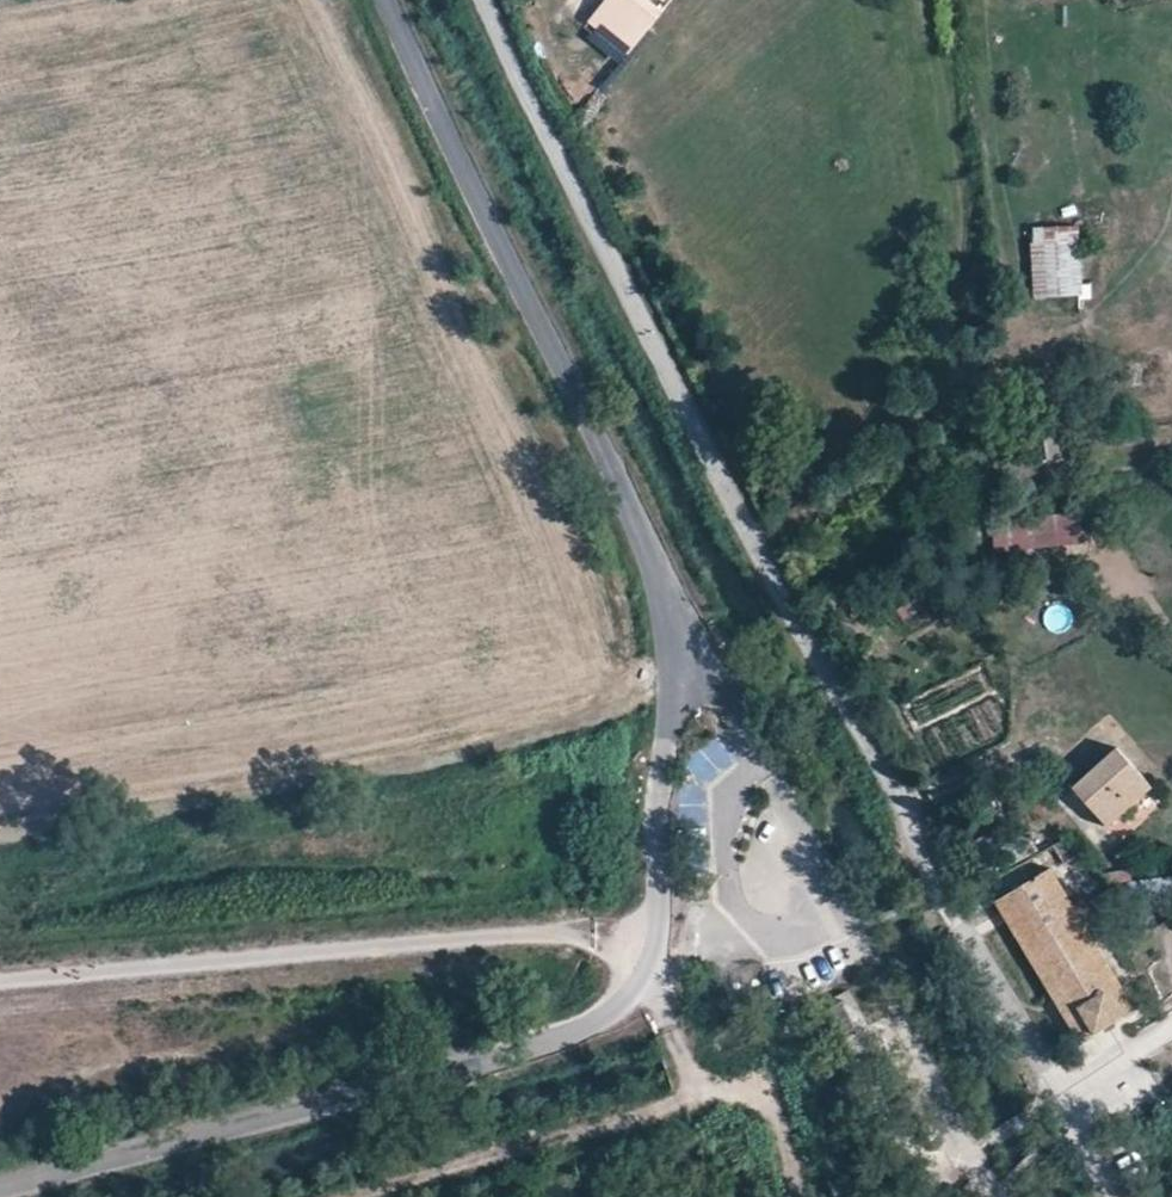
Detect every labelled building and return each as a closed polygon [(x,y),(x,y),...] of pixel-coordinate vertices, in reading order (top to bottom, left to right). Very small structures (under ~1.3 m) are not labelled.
[(668,7),(659,0),(605,0),(587,23),(628,56),(668,7)] [(1033,301),(1080,298),(1077,246),(1028,248),(1033,301)] [(992,555),(1081,553),(1080,513),(991,515),(992,555)] [(685,835),(711,830),(701,779),(731,773),(725,744),(686,751),(692,784),(676,788),(685,835)] [(1101,830),(1149,793),(1117,754),(1070,789),(1101,830)] [(1054,847),(985,887),(1066,1031),(1096,1014),(1124,997),(1052,873),(1065,865),(1054,847)] [(1166,917),(1171,891),(1171,885),(1142,878),(1134,909),(1166,917)] [(849,992),(836,999),(852,1028),(864,1021),(849,992)]
